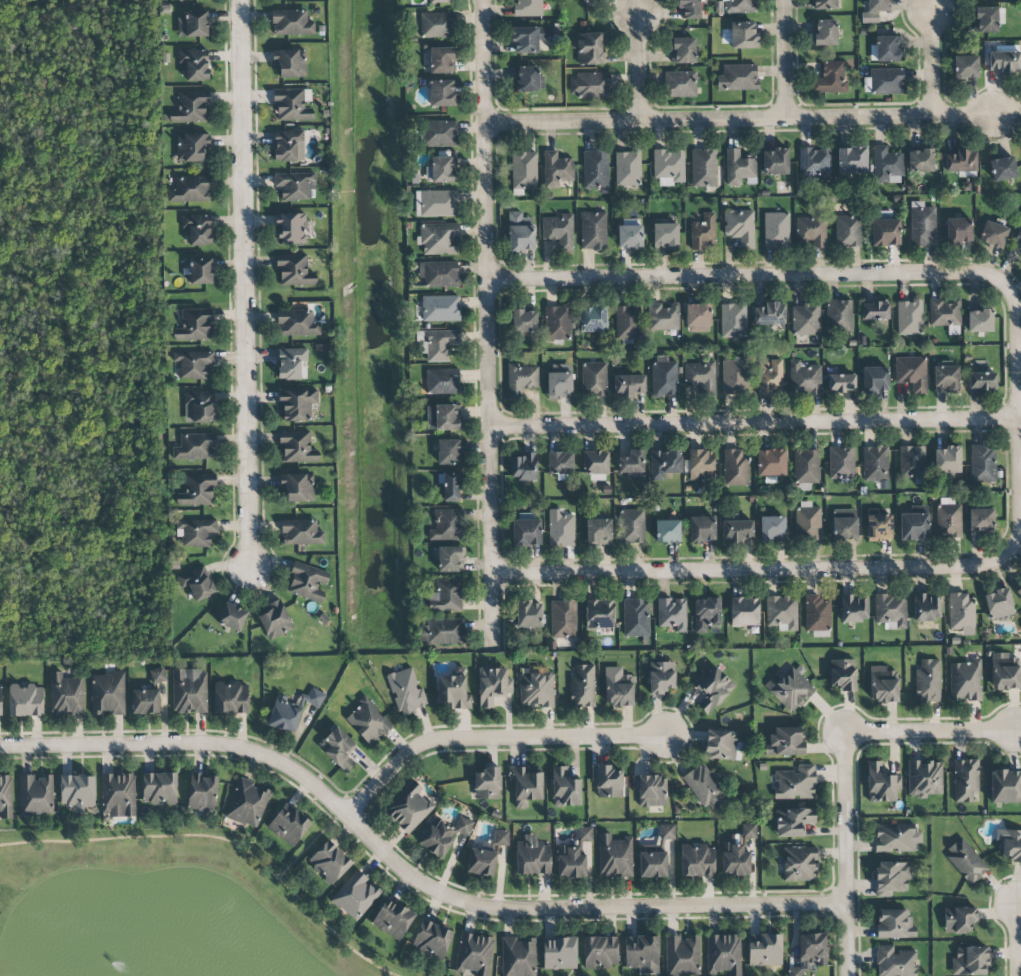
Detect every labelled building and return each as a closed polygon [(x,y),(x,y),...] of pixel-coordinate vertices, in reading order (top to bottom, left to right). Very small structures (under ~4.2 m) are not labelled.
[(542,0),(515,0),(515,1),(513,1),(513,17),(542,16),(542,0)] [(700,0),(677,0),(677,9),(681,9),(680,19),(699,19),(700,0)] [(756,13),(756,0),(722,0),(723,14),(756,13)] [(836,10),(837,0),(812,0),(812,9),(836,10)] [(861,12),(862,23),(878,23),(878,12),(889,12),(889,0),(867,0),(867,12),(861,12)] [(1004,24),(1003,7),(973,8),(974,33),(998,32),(997,24),(1004,24)] [(272,10),(272,35),(315,34),(314,21),(307,21),(307,9),(272,10)] [(177,18),(178,37),(207,36),(207,11),(184,12),(184,18),(177,18)] [(453,12),(420,13),(420,38),(454,37),(453,12)] [(836,20),(811,20),(812,46),(837,45),(836,20)] [(756,22),(730,23),(730,48),(756,48),(756,22)] [(538,54),(538,40),(552,40),(552,28),(513,27),(512,53),(538,54)] [(603,64),(602,33),(572,34),(572,50),(577,50),(577,65),(603,64)] [(695,63),(695,38),(670,38),(671,63),(695,63)] [(454,48),(429,48),(430,73),(454,73),(454,48)] [(279,78),(306,78),(305,49),(272,50),(272,64),(279,64),(279,78)] [(186,81),(209,80),(208,50),(178,51),(178,64),(185,64),(186,81)] [(1020,73),(1020,53),(988,52),(988,72),(1020,73)] [(978,56),(953,57),(954,78),(978,78),(978,56)] [(845,61),(822,62),(822,78),(810,78),(811,93),(846,93),(845,61)] [(757,64),(722,65),(722,75),(716,75),(717,91),(758,90),(757,64)] [(515,92),(539,92),(538,66),(514,67),(515,92)] [(903,69),(870,69),(871,94),(904,94),(903,69)] [(696,97),(696,72),(666,72),(666,97),(696,97)] [(610,73),(576,73),(576,81),(570,81),(570,97),(610,97),(610,73)] [(454,107),(455,81),(429,80),(429,106),(454,107)] [(313,120),(313,108),(304,108),(303,97),(305,97),(305,89),(275,90),(275,121),(313,120)] [(207,122),(206,91),(178,92),(178,110),(169,110),(170,123),(207,122)] [(456,121),(424,121),(425,147),(456,146),(456,121)] [(273,161),(303,162),(304,130),(274,130),(273,161)] [(177,134),(176,162),(203,162),(203,150),(209,150),(210,135),(177,134)] [(903,175),(903,153),(886,153),(887,145),(874,145),(873,174),(903,175)] [(830,147),(799,148),(799,176),(816,176),(816,181),(830,180),(830,147)] [(837,148),(838,174),(866,173),(866,147),(837,148)] [(756,178),(756,155),(739,156),(739,148),(725,149),(726,186),(741,186),(741,178),(756,178)] [(788,174),(787,148),(772,148),(772,151),(762,151),(763,175),(788,174)] [(692,187),(717,187),(717,149),(691,149),(692,187)] [(933,149),(907,150),(908,172),(934,171),(933,149)] [(945,154),(945,171),(977,171),(977,149),(956,149),(956,154),(945,154)] [(684,150),(653,150),(653,178),(673,177),(673,183),(685,183),(684,150)] [(559,189),(559,181),(574,181),(574,158),(557,158),(557,151),(543,151),(543,189),(559,189)] [(583,189),(609,189),(608,151),(583,151),(583,189)] [(641,151),(615,151),(615,185),(640,186),(641,151)] [(537,189),(536,152),(511,153),(512,189),(537,189)] [(989,160),(993,182),(1017,178),(1013,156),(989,160)] [(453,182),(452,157),(428,157),(429,183),(453,182)] [(315,173),(274,174),(274,187),(281,187),(282,201),(310,201),(309,190),(315,190),(315,173)] [(211,177),(176,176),(175,190),(168,190),(168,201),(210,202),(211,177)] [(457,190),(420,191),(421,216),(457,216),(457,190)] [(935,245),(936,208),(923,208),(923,202),(911,201),(910,244),(935,245)] [(754,210),(723,211),(723,237),(739,237),(739,250),(754,249),(754,210)] [(534,251),(533,218),(522,218),(522,211),(508,212),(508,252),(534,251)] [(580,212),(581,250),(607,250),(606,212),(580,212)] [(701,223),(690,222),(689,250),(705,250),(705,244),(714,245),(715,213),(702,212),(701,223)] [(277,213),(277,228),(280,228),(279,244),(306,244),(307,214),(277,213)] [(764,247),(789,246),(789,213),(763,213),(764,247)] [(181,215),(182,228),(189,228),(189,246),(211,246),(211,215),(181,215)] [(573,216),(541,217),(542,240),(560,240),(560,251),(573,251),(573,216)] [(836,216),(835,247),(860,247),(861,216),(836,216)] [(797,217),(796,243),(811,244),(811,247),(825,248),(826,218),(797,217)] [(971,218),(946,218),(947,244),(972,243),(971,218)] [(900,246),(899,219),(870,220),(871,246),(900,246)] [(1009,228),(986,220),(979,242),(1002,249),(1009,228)] [(459,223),(420,224),(421,255),(457,254),(456,239),(459,239),(459,223)] [(678,224),(653,223),(652,250),(677,250),(678,224)] [(1020,246),(1020,225),(1012,241),(1020,246)] [(642,249),(642,226),(617,226),(618,249),(642,249)] [(276,254),(276,269),(280,269),(280,285),(316,286),(316,272),(306,272),(306,255),(276,254)] [(189,284),(211,284),(212,258),(190,258),(189,284)] [(424,288),(458,287),(458,262),(418,262),(418,279),(424,279),(424,288)] [(459,295),(422,296),(422,322),(460,321),(459,295)] [(960,326),(960,299),(952,299),(952,301),(929,301),(929,325),(960,326)] [(852,301),(827,300),(826,332),(851,333),(852,301)] [(922,335),(922,301),(897,301),(897,335),(922,335)] [(753,325),(784,325),(784,302),(764,303),(764,307),(753,307),(753,325)] [(862,302),(861,319),(888,320),(889,303),(862,302)] [(679,330),(679,303),(647,304),(648,330),(679,330)] [(686,304),(686,332),(710,332),(710,304),(686,304)] [(721,338),(746,337),(745,304),(720,304),(721,338)] [(819,304),(792,305),(792,335),(820,335),(819,304)] [(615,306),(616,340),(641,339),(640,305),(615,306)] [(546,306),(546,341),(570,340),(570,306),(546,306)] [(605,307),(580,307),(580,332),(606,332),(605,307)] [(967,332),(992,332),(993,308),(968,308),(967,332)] [(182,329),(173,329),(173,341),(209,340),(209,326),(213,325),(212,309),(181,310),(182,329)] [(312,322),(312,310),(277,311),(277,336),(320,335),(320,322),(312,322)] [(536,310),(512,310),(512,340),(537,339),(536,310)] [(460,331),(426,331),(427,362),(448,362),(448,345),(460,345),(460,331)] [(307,349),(278,349),(278,380),(300,380),(300,362),(307,362),(307,349)] [(206,379),(207,365),(213,365),(214,353),(175,352),(174,379),(206,379)] [(677,361),(668,362),(668,355),(652,356),(653,394),(678,394),(677,361)] [(895,358),(895,383),(912,383),(912,394),(926,393),(926,357),(895,358)] [(782,359),(768,360),(758,360),(759,397),(773,396),(772,391),(782,391),(782,359)] [(789,396),(821,395),(820,366),(800,366),(800,359),(789,360),(789,396)] [(722,361),(722,395),(748,394),(747,361),(722,361)] [(715,362),(684,363),(684,386),(700,385),(700,394),(715,394),(715,362)] [(607,363),(582,363),(581,396),(606,397),(607,363)] [(538,365),(507,366),(508,400),(522,400),(522,389),(538,388),(538,365)] [(547,372),(546,399),(571,399),(572,365),(553,365),(553,372),(547,372)] [(934,392),(959,391),(958,366),(933,366),(934,392)] [(889,392),(888,367),(863,367),(864,393),(889,392)] [(460,394),(460,369),(426,370),(426,395),(460,394)] [(996,390),(995,373),(968,373),(968,390),(996,390)] [(828,375),(828,393),(855,392),(855,374),(828,375)] [(645,375),(613,375),(613,397),(634,397),(634,393),(644,393),(645,375)] [(278,389),(278,404),(282,404),(283,421),(309,421),(309,405),(317,404),(317,389),(278,389)] [(184,393),(185,423),(214,422),(214,392),(184,393)] [(427,430),(460,430),(460,405),(426,406),(427,430)] [(281,462),(317,462),(317,450),(309,450),(310,432),(281,431),(281,462)] [(215,459),(214,434),(180,435),(180,447),(172,447),(172,460),(215,459)] [(460,439),(437,440),(438,465),(460,464),(460,439)] [(995,444),(969,445),(970,482),(996,482),(995,444)] [(899,478),(924,478),(925,447),(900,446),(899,478)] [(855,478),(854,447),(828,448),(829,479),(855,478)] [(889,481),(888,447),(862,448),(863,481),(889,481)] [(959,447),(934,448),(935,473),(960,473),(959,447)] [(786,450),(757,449),(756,476),(785,477),(786,450)] [(794,483),(819,482),(818,449),(793,450),(794,483)] [(618,472),(627,473),(627,480),(643,480),(643,450),(628,450),(628,458),(618,457),(618,472)] [(650,451),(650,481),(663,481),(663,474),(681,474),(681,450),(650,451)] [(689,479),(714,479),(713,450),(688,451),(689,479)] [(748,486),(748,450),(723,450),(724,487),(748,486)] [(583,475),(609,474),(608,451),(582,452),(583,475)] [(511,457),(511,480),(537,479),(536,452),(525,453),(525,457),(511,457)] [(572,452),(547,452),(548,475),(573,474),(572,452)] [(286,502),(314,501),(313,473),(279,474),(279,488),(286,488),(286,502)] [(443,502),(460,501),(459,473),(437,474),(437,484),(442,484),(443,502)] [(214,505),(213,475),(185,475),(185,491),(177,491),(177,506),(214,505)] [(961,537),(961,500),(937,500),(937,536),(961,537)] [(820,507),(811,507),(811,501),(796,502),(797,539),(821,539),(820,507)] [(900,540),(929,539),(928,506),(909,506),(909,513),(899,514),(900,540)] [(434,509),(434,530),(428,530),(428,540),(462,539),(461,509),(434,509)] [(574,513),(562,513),(562,509),(548,509),(549,546),(574,546),(574,513)] [(645,543),(644,509),(619,510),(620,543),(645,543)] [(857,509),(833,509),(833,541),(857,540),(857,509)] [(993,509),(969,509),(969,531),(993,532),(993,509)] [(753,521),(737,521),(737,515),(722,514),(721,541),(752,542),(753,521)] [(891,514),(867,515),(867,541),(892,540),(891,514)] [(715,517),(689,516),(688,542),(715,543),(715,517)] [(784,517),(760,517),(760,541),(785,541),(784,517)] [(216,519),(176,520),(176,538),(180,538),(180,548),(210,547),(210,533),(217,533),(216,519)] [(282,545),(324,544),(324,532),(316,532),(316,519),(281,520),(282,545)] [(586,519),(586,544),(612,544),(611,519),(586,519)] [(679,520),(655,520),(655,543),(680,542),(679,520)] [(437,571),(463,572),(463,547),(438,547),(437,571)] [(286,591),(320,603),(331,574),(296,562),(286,591)] [(187,587),(195,602),(216,592),(202,565),(175,578),(181,589),(187,587)] [(461,612),(462,580),(437,580),(436,593),(428,593),(428,611),(461,612)] [(1013,616),(1009,587),(995,589),(995,593),(984,595),(988,619),(1013,616)] [(967,593),(949,593),(949,629),(961,629),(961,635),(974,636),(975,598),(967,598),(967,593)] [(940,595),(914,595),(913,620),(940,621),(940,595)] [(797,631),(797,596),(765,596),(766,626),(778,626),(778,631),(797,631)] [(829,637),(830,597),(805,596),(805,631),(812,631),(812,637),(829,637)] [(867,621),(867,596),(840,597),(841,622),(867,621)] [(758,597),(729,598),(730,626),(759,626),(758,597)] [(267,604),(270,610),(257,617),(269,641),(294,629),(279,598),(267,604)] [(685,598),(657,599),(657,627),(675,627),(675,632),(686,632),(685,598)] [(720,599),(694,598),(694,633),(707,633),(707,626),(720,627),(720,599)] [(614,599),(585,600),(585,629),(614,628),(614,599)] [(550,601),(551,638),(577,637),(575,600),(550,601)] [(623,636),(648,637),(649,600),(624,600),(623,636)] [(517,628),(542,627),(541,601),(516,602),(517,628)] [(239,633),(248,611),(225,602),(216,623),(239,633)] [(464,618),(426,619),(427,627),(421,627),(421,645),(465,644),(464,618)] [(1018,653),(991,653),(991,690),(1018,689),(1018,653)] [(855,691),(855,659),(829,660),(829,686),(839,686),(839,691),(855,691)] [(940,659),(920,659),(920,670),(915,669),(915,702),(940,703),(940,659)] [(950,662),(951,702),(981,701),(980,661),(950,662)] [(675,662),(649,662),(649,695),(665,695),(665,689),(674,689),(675,662)] [(595,707),(594,665),(575,665),(575,675),(569,675),(570,708),(595,707)] [(870,702),(898,701),(898,671),(887,671),(887,666),(869,666),(870,702)] [(152,683),(166,681),(164,667),(150,669),(152,683)] [(429,706),(422,688),(419,689),(411,667),(385,676),(400,716),(429,706)] [(605,706),(633,706),(633,675),(622,675),(622,667),(604,667),(605,706)] [(696,685),(703,692),(693,702),(705,715),(735,687),(716,667),(696,685)] [(814,689),(792,667),(784,675),(779,670),(763,686),(790,714),(814,689)] [(478,709),(493,708),(493,695),(512,695),(512,678),(506,679),(506,668),(478,668),(478,709)] [(206,670),(171,670),(172,713),(207,713),(206,670)] [(49,672),(51,716),(84,715),(83,678),(62,678),(62,672),(49,672)] [(125,714),(124,674),(90,674),(91,715),(125,714)] [(554,674),(519,674),(519,707),(553,707),(554,674)] [(437,677),(437,703),(449,703),(449,710),(471,709),(471,694),(465,694),(465,676),(437,677)] [(213,713),(248,714),(249,684),(214,683),(213,713)] [(9,716),(43,716),(42,684),(8,685),(9,716)] [(267,726),(295,733),(303,703),(320,707),(324,692),(310,688),(308,696),(301,694),(299,703),(275,697),(267,726)] [(159,714),(159,689),(131,690),(132,714),(159,714)] [(372,747),(394,723),(366,697),(344,721),(372,747)] [(345,773),(354,764),(346,756),(356,745),(336,725),(316,746),(345,773)] [(802,755),(803,727),(775,727),(775,735),(767,735),(767,755),(802,755)] [(741,760),(741,742),(737,742),(737,730),(706,729),(705,759),(741,760)] [(955,803),(973,802),(973,792),(979,791),(978,760),(953,760),(955,803)] [(867,761),(867,801),(896,802),(896,791),(900,791),(901,774),(882,774),(882,761),(867,761)] [(942,794),(942,761),(907,761),(908,797),(927,797),(927,794),(942,794)] [(683,776),(706,812),(726,800),(703,763),(683,776)] [(613,766),(591,765),(591,781),(596,781),(596,797),(622,797),(623,771),(613,770),(613,766)] [(814,799),(814,765),(797,765),(797,771),(773,772),(773,800),(814,799)] [(552,807),(581,806),(580,778),(567,778),(567,766),(551,767),(552,807)] [(500,767),(484,767),(484,773),(474,773),(474,799),(499,800),(500,767)] [(526,767),(509,767),(508,782),(514,782),(514,808),(527,808),(527,800),(542,800),(542,773),(526,773),(526,767)] [(1020,770),(990,771),(991,803),(1020,803),(1020,770)] [(177,803),(176,773),(141,774),(142,804),(177,803)] [(217,777),(202,776),(202,773),(189,773),(187,808),(215,810),(217,777)] [(101,774),(101,817),(135,817),(134,774),(101,774)] [(35,775),(19,775),(20,816),(53,815),(52,775),(35,775)] [(60,776),(60,806),(73,805),(73,813),(86,813),(86,805),(94,805),(94,775),(60,776)] [(0,776),(0,819),(11,819),(12,776),(0,776)] [(665,776),(633,777),(633,791),(638,791),(639,807),(666,807),(665,776)] [(271,790),(240,778),(224,816),(255,829),(271,790)] [(422,789),(413,780),(383,811),(408,834),(434,807),(419,793),(422,789)] [(266,831),(295,847),(310,820),(292,809),(290,812),(279,806),(266,831)] [(776,837),(806,837),(806,823),(815,823),(815,808),(775,809),(776,837)] [(433,817),(417,845),(441,860),(458,832),(466,837),(474,824),(460,816),(453,829),(433,817)] [(721,843),(721,875),(750,874),(749,851),(744,851),(744,838),(756,838),(756,824),(741,824),(742,835),(732,836),(732,843),(721,843)] [(875,852),(915,851),(915,844),(922,844),(922,832),(914,832),(914,824),(874,825),(875,852)] [(660,841),(675,841),(674,825),(660,825),(660,841)] [(592,827),(579,827),(579,841),(592,841),(592,827)] [(1020,863),(1020,830),(1002,830),(1001,856),(1009,856),(1009,862),(1020,863)] [(509,831),(494,831),(494,845),(508,845),(509,831)] [(632,838),(612,839),(611,833),(597,834),(597,877),(632,877),(632,838)] [(550,874),(550,843),(537,843),(537,835),(523,835),(523,842),(515,842),(516,874),(550,874)] [(971,885),(990,867),(962,837),(942,855),(971,885)] [(329,886),(352,865),(329,839),(306,861),(329,886)] [(715,875),(713,844),(679,846),(680,877),(715,875)] [(579,846),(557,845),(556,877),(585,878),(586,855),(578,854),(579,846)] [(639,878),(666,877),(666,845),(639,846),(639,878)] [(816,881),(816,847),(783,847),(783,881),(816,881)] [(493,876),(496,852),(469,849),(467,873),(493,876)] [(875,863),(876,897),(891,897),(891,892),(907,891),(907,880),(912,880),(912,862),(875,863)] [(381,889),(354,869),(330,902),(357,922),(381,889)] [(371,926),(401,941),(415,913),(385,898),(371,926)] [(944,908),(945,934),(970,933),(970,922),(977,922),(976,907),(944,908)] [(877,910),(877,938),(916,938),(916,926),(911,926),(911,917),(906,917),(905,909),(877,910)] [(443,959),(453,932),(422,919),(411,946),(443,959)] [(460,933),(455,971),(475,973),(475,975),(489,975),(493,937),(460,933)] [(798,934),(799,967),(788,967),(788,975),(803,975),(802,968),(827,967),(826,933),(798,934)] [(781,934),(748,934),(748,965),(781,966),(781,934)] [(740,935),(706,935),(707,975),(715,975),(715,972),(728,971),(728,975),(741,975),(740,935)] [(658,937),(625,936),(625,968),(639,968),(638,974),(658,974),(658,937)] [(665,975),(679,975),(699,975),(699,937),(680,937),(680,936),(665,936),(665,975)] [(617,937),(583,937),(583,968),(618,968),(617,937)] [(501,938),(501,975),(535,975),(535,938),(501,938)] [(576,938),(543,938),(543,970),(576,969),(576,938)] [(916,951),(893,951),(893,945),(877,946),(877,975),(917,975),(916,951)] [(987,947),(956,947),(956,958),(951,958),(951,975),(987,975),(987,947)]
